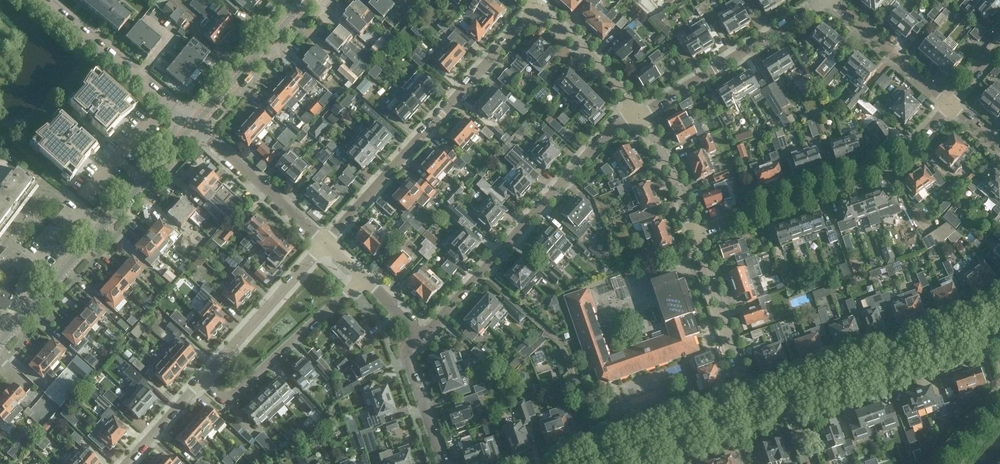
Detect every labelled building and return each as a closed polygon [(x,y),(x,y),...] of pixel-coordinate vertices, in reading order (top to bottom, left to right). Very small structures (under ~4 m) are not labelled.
[(130,19),(107,0),(78,0),(118,33),(130,19)] [(167,0),(151,0),(150,1),(180,27),(188,18),(167,0)] [(211,0),(184,0),(206,19),(200,26),(204,30),(201,33),(216,47),(234,28),(220,16),(224,11),(211,0)] [(248,0),(235,0),(233,2),(243,11),(245,9),(249,13),(255,6),(248,0)] [(387,0),(371,0),(379,7),(380,7),(383,10),(379,15),(382,18),(397,31),(401,27),(398,23),(387,13),(393,5),(387,0)] [(479,21),(481,22),(498,3),(494,0),(484,0),(480,5),(476,1),(467,11),(479,21)] [(563,4),(573,12),(583,0),(567,0),(563,4)] [(602,2),(603,1),(601,0),(594,0),(590,5),(595,9),(599,5),(602,2)] [(662,6),(657,0),(643,0),(639,4),(651,17),(662,6)] [(711,11),(706,2),(704,0),(696,0),(700,5),(695,8),(701,18),(711,11)] [(735,7),(734,8),(735,10),(730,13),(740,29),(750,22),(740,6),(742,4),(740,0),(737,0),(732,3),(735,7)] [(772,0),(754,0),(756,3),(758,2),(766,13),(776,7),(772,0)] [(860,1),(871,10),(872,10),(876,13),(882,6),(893,14),(905,0),(860,0),(860,1)] [(983,2),(981,0),(976,6),(971,1),(965,2),(960,8),(976,21),(981,15),(991,24),(999,15),(983,2)] [(983,2),(999,15),(999,14),(999,0),(985,0),(983,2)] [(358,1),(351,9),(369,25),(375,19),(370,14),(371,13),(358,1)] [(941,2),(937,7),(942,13),(947,8),(941,2)] [(507,11),(498,3),(481,22),(479,21),(468,33),(455,22),(450,28),(455,33),(454,33),(466,43),(472,48),(477,42),(479,43),(507,11)] [(579,18),(594,31),(606,18),(605,18),(608,14),(599,5),(595,9),(590,5),(579,18)] [(887,23),(897,31),(909,17),(904,12),(906,11),(901,7),(887,23)] [(933,21),(940,13),(934,8),(927,17),(933,21)] [(369,25),(351,9),(344,17),(357,28),(361,24),(366,28),(368,26),(369,26),(369,25)] [(603,40),(615,27),(611,23),(617,16),(612,12),(606,18),(594,31),(603,40)] [(725,17),(723,14),(722,12),(717,15),(718,17),(729,36),(740,29),(730,13),(725,17)] [(663,13),(657,17),(651,21),(666,37),(671,32),(662,22),(667,18),(663,13)] [(940,28),(947,19),(941,14),(934,23),(940,28)] [(616,25),(622,31),(629,23),(629,22),(623,17),(616,25)] [(909,17),(897,31),(906,39),(920,23),(916,20),(914,21),(909,17)] [(397,31),(382,18),(376,24),(388,35),(385,40),(389,44),(399,33),(397,31)] [(148,57),(162,40),(140,22),(139,22),(125,39),(148,57)] [(445,34),(449,29),(442,23),(437,27),(445,34)] [(979,42),(987,32),(979,25),(970,35),(979,42)] [(629,26),(619,35),(626,42),(615,51),(623,61),(634,52),(637,56),(647,47),(629,26)] [(817,44),(821,48),(835,32),(830,28),(828,30),(824,26),(810,42),(815,46),(817,44)] [(340,27),(333,34),(359,57),(362,53),(350,42),(353,39),(340,27)] [(699,32),(694,36),(703,51),(714,45),(703,27),(698,30),(699,32)] [(835,32),(821,48),(826,52),(825,54),(829,58),(843,43),(838,39),(840,37),(835,32)] [(449,40),(453,44),(448,50),(446,48),(443,51),(458,65),(466,55),(460,50),(466,43),(454,33),(449,40)] [(692,34),(687,37),(686,37),(683,33),(676,37),(685,53),(688,51),(693,58),(703,51),(694,36),(692,34)] [(359,57),(333,34),(327,42),(340,54),(347,61),(344,64),(359,78),(369,67),(358,58),(359,57)] [(929,59),(930,59),(942,45),(937,40),(939,38),(934,35),(920,51),(925,55),(924,56),(928,60),(929,59)] [(380,55),(388,46),(379,38),(371,46),(380,55)] [(528,62),(530,64),(546,46),(537,38),(525,52),(530,57),(529,59),(530,60),(528,62)] [(193,40),(186,48),(203,62),(210,54),(193,40)] [(942,45),(930,59),(934,63),(934,64),(938,68),(952,53),(947,49),(948,47),(944,43),(942,45)] [(556,55),(546,46),(530,64),(541,73),(544,70),(543,69),(556,55)] [(317,47),(310,54),(329,72),(333,68),(327,62),(330,59),(317,47)] [(186,48),(179,56),(196,70),(203,62),(186,48)] [(376,59),(379,55),(373,49),(369,53),(376,59)] [(422,60),(426,56),(418,49),(414,53),(422,60)] [(458,65),(443,51),(440,55),(442,57),(437,62),(449,74),(458,65)] [(784,51),(774,57),(783,74),(789,70),(790,72),(795,69),(784,51)] [(655,63),(662,57),(658,52),(650,59),(654,64),(637,77),(641,82),(640,83),(644,89),(660,77),(656,71),(660,68),(655,63)] [(952,53),(938,68),(943,73),(944,72),(949,76),(965,57),(961,53),(957,57),(952,53)] [(329,72),(310,54),(303,62),(316,74),(320,70),(321,70),(324,73),(323,74),(328,78),(331,74),(329,72)] [(381,54),(376,59),(382,65),(387,60),(381,54)] [(858,54),(841,74),(845,78),(847,76),(852,80),(854,78),(868,62),(858,54)] [(422,69),(426,65),(415,55),(411,60),(422,69)] [(179,56),(173,64),(190,78),(196,70),(179,56)] [(783,74),(774,57),(763,64),(774,82),(779,79),(778,77),(783,74)] [(520,75),(528,66),(526,64),(522,64),(520,66),(515,62),(511,67),(520,75)] [(854,78),(852,80),(851,82),(857,87),(860,83),(863,86),(877,70),(868,62),(854,78)] [(173,64),(166,72),(183,86),(190,78),(173,64)] [(359,78),(344,64),(344,65),(339,72),(353,85),(359,78)] [(296,69),(289,78),(301,89),(309,80),(296,69)] [(498,80),(507,88),(516,78),(508,70),(498,80)] [(546,84),(552,77),(544,70),(541,73),(538,76),(546,84)] [(561,92),(564,95),(579,80),(570,71),(557,84),(563,90),(561,92)] [(437,88),(424,76),(419,72),(411,81),(429,97),(434,92),(433,92),(437,88)] [(749,73),(739,79),(750,97),(748,95),(754,91),(755,94),(760,91),(749,73)] [(836,77),(831,73),(824,81),(829,86),(836,77)] [(881,89),(889,79),(884,74),(876,84),(881,89)] [(807,88),(813,85),(807,75),(801,78),(807,88)] [(133,107),(97,76),(75,100),(73,98),(67,104),(84,119),(92,110),(93,112),(88,117),(92,121),(98,115),(102,119),(98,123),(97,125),(97,126),(98,128),(107,136),(133,107)] [(301,89),(289,78),(281,87),(300,103),(307,95),(301,89)] [(750,97),(739,79),(728,86),(738,101),(743,98),(745,100),(750,97)] [(579,80),(564,95),(567,98),(569,96),(574,102),(587,89),(579,80)] [(367,94),(372,88),(365,81),(360,86),(367,94)] [(398,91),(401,88),(393,81),(390,84),(394,87),(398,91)] [(429,97),(411,81),(403,90),(421,106),(424,102),(425,102),(429,97)] [(776,85),(769,89),(782,110),(789,106),(776,85)] [(738,101),(728,86),(717,92),(729,110),(734,107),(732,105),(738,101)] [(300,103),(281,87),(273,95),(289,109),(289,108),(291,111),(299,103),(300,104),(300,103)] [(988,112),(999,98),(999,96),(996,93),(998,91),(993,87),(980,103),(984,107),(983,107),(988,112)] [(493,88),(484,98),(501,112),(506,106),(503,104),(506,100),(493,88)] [(539,102),(548,93),(544,88),(535,97),(539,102)] [(844,106),(848,110),(851,112),(858,103),(872,116),(877,111),(883,116),(888,111),(878,103),(873,108),(863,98),(866,94),(860,88),(855,94),(854,93),(847,101),(848,102),(844,106)] [(587,89),(574,102),(580,107),(578,109),(581,112),(596,97),(587,89)] [(762,93),(777,117),(784,113),(782,110),(769,89),(762,93)] [(421,106),(403,90),(407,94),(400,102),(413,115),(418,110),(417,109),(421,106)] [(906,93),(898,103),(913,115),(921,106),(906,93)] [(289,109),(273,95),(266,104),(278,115),(282,110),(285,112),(289,109)] [(596,97),(581,112),(584,116),(586,113),(591,118),(592,119),(600,110),(605,106),(596,97)] [(413,115),(400,102),(395,98),(387,108),(386,106),(380,113),(387,119),(393,113),(405,123),(408,119),(409,120),(413,115)] [(501,112),(484,98),(476,107),(492,121),(496,118),(498,120),(503,114),(501,112)] [(988,112),(993,116),(994,115),(998,119),(999,116),(999,98),(988,112)] [(301,105),(308,111),(301,119),(298,117),(287,129),(288,129),(277,141),(279,142),(273,149),(280,155),(286,149),(295,139),(300,144),(308,135),(308,134),(314,128),(309,124),(319,113),(320,114),(323,110),(327,106),(320,99),(316,103),(313,107),(313,106),(312,107),(305,101),(301,105)] [(683,111),(693,105),(689,100),(680,105),(683,111)] [(524,114),(529,109),(520,101),(515,106),(524,114)] [(905,124),(913,115),(898,103),(890,112),(905,124)] [(337,115),(343,109),(337,104),(331,110),(337,115)] [(392,138),(388,135),(390,133),(385,129),(388,124),(366,104),(361,109),(376,122),(371,128),(373,129),(370,133),(385,146),(392,138)] [(260,110),(252,118),(264,129),(272,121),(260,110)] [(595,126),(605,115),(600,110),(592,119),(591,118),(589,121),(595,126)] [(668,122),(674,132),(695,120),(694,118),(691,119),(690,118),(688,119),(684,112),(668,122)] [(725,112),(719,115),(726,127),(732,124),(725,112)] [(55,122),(34,146),(70,178),(95,150),(86,142),(85,141),(83,141),(81,142),(78,146),(73,142),(79,136),(74,133),(69,139),(68,137),(75,129),(58,114),(53,120),(55,122)] [(332,114),(328,120),(334,125),(339,120),(332,114)] [(792,115),(787,118),(791,125),(796,122),(792,115)] [(550,126),(555,121),(550,117),(545,121),(550,126)] [(264,129),(252,118),(245,127),(261,142),(269,133),(264,129)] [(779,122),(782,130),(783,130),(790,126),(787,118),(786,118),(779,122)] [(820,136),(827,134),(821,118),(815,121),(820,136)] [(696,119),(695,120),(674,132),(680,143),(695,135),(699,141),(700,141),(707,137),(696,119)] [(466,120),(457,129),(471,141),(479,132),(466,120)] [(554,130),(555,130),(559,125),(555,121),(550,126),(554,130)] [(880,121),(876,124),(874,122),(866,127),(870,132),(872,131),(882,146),(893,138),(882,123),(882,124),(880,121)] [(813,138),(820,136),(816,125),(809,128),(813,138)] [(556,134),(546,126),(542,131),(551,139),(556,134)] [(261,142),(245,127),(237,136),(249,147),(252,144),(259,150),(264,145),(261,142)] [(491,133),(494,135),(501,141),(505,144),(511,138),(507,133),(505,135),(497,127),(491,133)] [(490,141),(494,135),(491,133),(486,128),(481,133),(490,141)] [(471,141),(457,129),(449,138),(463,150),(471,141)] [(563,130),(559,134),(568,142),(572,138),(563,130)] [(782,130),(775,132),(769,134),(772,141),(776,151),(781,149),(788,147),(785,137),(783,130),(782,130)] [(842,136),(844,141),(850,158),(861,155),(858,146),(864,144),(863,142),(862,140),(861,140),(860,136),(859,137),(857,132),(856,131),(842,136)] [(735,137),(737,144),(753,138),(751,132),(735,137)] [(385,146),(370,133),(367,137),(365,135),(361,139),(378,154),(385,146)] [(714,144),(710,136),(707,137),(700,141),(704,148),(704,149),(705,151),(688,158),(691,164),(689,165),(691,170),(710,162),(707,155),(712,152),(709,146),(714,144)] [(949,140),(944,146),(964,163),(969,157),(970,157),(974,153),(965,144),(964,145),(954,137),(951,140),(949,140)] [(378,154),(361,139),(358,143),(360,145),(356,148),(371,161),(378,154)] [(542,144),(539,148),(554,161),(562,152),(549,140),(544,146),(542,144)] [(838,162),(850,158),(844,141),(837,144),(836,140),(831,142),(838,162)] [(518,157),(522,152),(509,141),(505,145),(518,157)] [(337,155),(340,151),(339,150),(339,149),(331,142),(326,148),(333,155),(334,154),(335,154),(337,155)] [(741,160),(748,157),(744,144),(737,147),(741,160)] [(271,151),(264,145),(259,150),(257,152),(265,159),(264,159),(270,165),(278,156),(271,150),(271,151)] [(518,157),(505,145),(502,149),(514,161),(518,157)] [(619,160),(622,166),(638,157),(631,146),(614,156),(617,161),(619,160)] [(964,163),(944,146),(935,155),(956,173),(964,163)] [(364,169),(371,161),(356,148),(353,152),(351,150),(347,154),(364,169)] [(554,161),(539,148),(536,151),(538,153),(533,159),(546,170),(554,161)] [(444,155),(438,150),(430,159),(443,171),(450,164),(452,165),(457,159),(448,151),(444,155)] [(805,152),(805,154),(811,171),(823,167),(817,150),(810,152),(810,150),(805,152)] [(278,169),(287,177),(300,162),(296,158),(299,155),(294,151),(278,169)] [(323,164),(330,156),(326,151),(318,160),(323,164)] [(799,154),(797,154),(797,152),(792,153),(800,175),(811,171),(805,154),(799,156),(799,154)] [(463,153),(458,158),(466,165),(467,166),(472,160),(463,153)] [(307,197),(316,205),(330,189),(321,181),(326,175),(324,174),(337,160),(332,155),(318,171),(311,178),(318,184),(307,197)] [(773,164),(766,167),(772,184),(784,180),(778,163),(780,162),(778,156),(771,159),(773,164)] [(638,157),(622,166),(629,177),(644,168),(638,157)] [(35,184),(0,158),(0,230),(35,184)] [(443,171),(430,159),(421,169),(439,184),(443,180),(439,177),(443,171)] [(300,162),(287,177),(296,185),(312,167),(308,163),(305,166),(300,162)] [(710,162),(691,170),(694,176),(696,175),(698,181),(715,174),(716,176),(713,177),(716,184),(724,180),(725,181),(730,179),(729,178),(731,177),(728,170),(721,173),(719,167),(713,169),(710,162)] [(607,177),(613,173),(607,164),(601,169),(607,177)] [(760,188),(772,184),(766,167),(759,169),(757,164),(750,166),(752,172),(755,171),(760,188)] [(355,176),(346,168),(342,172),(344,174),(341,176),(346,181),(348,178),(351,180),(355,176)] [(925,168),(914,176),(929,196),(940,188),(925,168)] [(520,169),(518,172),(514,169),(508,175),(514,180),(526,191),(535,182),(520,169)] [(206,170),(198,179),(235,213),(243,204),(223,186),(222,186),(218,183),(219,182),(206,170)] [(946,181),(949,178),(953,174),(948,170),(944,174),(941,176),(946,181)] [(982,184),(981,183),(980,184),(975,180),(967,189),(973,194),(977,189),(987,198),(999,183),(999,177),(994,171),(982,184)] [(929,196),(914,176),(904,184),(911,194),(910,195),(909,196),(912,200),(914,200),(915,199),(919,204),(929,196)] [(509,186),(507,184),(500,178),(492,187),(506,201),(512,195),(518,201),(526,191),(514,180),(509,186)] [(724,189),(737,185),(734,178),(722,182),(724,189)] [(235,213),(198,179),(190,187),(207,203),(203,208),(223,227),(235,213)] [(486,192),(490,187),(482,180),(478,185),(486,192)] [(651,183),(634,190),(630,182),(621,186),(619,180),(608,184),(611,191),(617,188),(620,197),(629,193),(634,203),(655,194),(651,183)] [(410,181),(402,190),(416,203),(425,194),(410,181)] [(987,198),(997,207),(993,211),(999,216),(994,222),(999,227),(999,183),(987,198)] [(330,189),(316,205),(326,213),(340,198),(330,189)] [(444,212),(446,210),(451,215),(459,222),(467,213),(459,206),(455,210),(450,206),(431,189),(425,196),(444,212)] [(416,203),(402,190),(394,200),(408,212),(416,203)] [(707,209),(724,203),(730,201),(728,195),(722,197),(719,191),(703,197),(707,209)] [(887,198),(885,191),(873,195),(881,217),(881,218),(886,216),(887,217),(897,213),(891,197),(887,198)] [(655,194),(634,203),(635,206),(637,205),(638,207),(640,206),(643,213),(660,205),(655,194)] [(881,217),(873,195),(862,199),(868,216),(870,221),(881,217)] [(578,198),(570,207),(586,221),(589,217),(587,215),(592,210),(578,198)] [(183,199),(175,207),(189,220),(196,211),(183,199)] [(490,204),(485,210),(499,222),(507,213),(492,199),(488,203),(490,204)] [(868,216),(862,199),(852,203),(851,202),(857,220),(868,216)] [(857,220),(851,202),(839,206),(844,221),(839,222),(842,231),(859,226),(857,220)] [(391,217),(396,212),(387,204),(382,209),(391,217)] [(624,214),(633,211),(631,205),(622,209),(624,214)] [(189,220),(175,207),(168,216),(181,228),(189,220)] [(586,221),(570,207),(562,215),(576,228),(581,222),(583,224),(586,221)] [(491,231),(499,222),(485,210),(480,215),(478,214),(475,217),(491,231)] [(944,218),(958,228),(963,221),(949,211),(944,218)] [(902,216),(907,227),(913,223),(907,213),(902,216)] [(821,214),(809,218),(815,234),(815,233),(821,231),(822,234),(827,232),(831,244),(839,241),(832,223),(825,225),(821,214)] [(644,215),(633,219),(635,225),(646,221),(644,215)] [(411,217),(407,222),(412,227),(418,232),(423,237),(428,231),(427,231),(422,227),(411,217)] [(646,221),(635,225),(633,226),(634,228),(634,229),(635,230),(636,231),(637,232),(639,232),(640,232),(641,232),(642,232),(644,231),(647,242),(670,234),(666,222),(660,224),(658,217),(646,221)] [(251,242),(266,226),(257,218),(244,231),(250,237),(248,238),(247,237),(241,244),(245,248),(251,242)] [(809,218),(798,221),(804,237),(803,237),(806,244),(817,240),(815,233),(815,234),(809,218)] [(366,248),(378,234),(382,229),(373,221),(357,239),(366,248)] [(798,221),(787,225),(795,248),(806,244),(803,237),(804,237),(798,221)] [(160,222),(152,231),(165,243),(167,245),(169,247),(172,243),(168,239),(173,234),(160,222)] [(404,235),(412,227),(407,222),(399,231),(404,235)] [(866,234),(878,230),(876,223),(864,227),(866,234)] [(956,231),(947,223),(941,227),(951,236),(956,231)] [(786,243),(792,241),(794,248),(795,248),(787,225),(776,229),(782,248),(787,246),(786,243)] [(266,226),(251,242),(254,245),(256,243),(262,248),(274,234),(266,226)] [(223,227),(211,240),(221,248),(233,234),(228,230),(228,231),(223,227)] [(548,230),(542,236),(559,251),(567,241),(552,227),(549,231),(548,230)] [(947,238),(951,236),(941,227),(935,231),(945,240),(947,238)] [(167,245),(165,243),(152,231),(144,240),(159,253),(167,245)] [(181,242),(185,238),(177,231),(174,235),(181,242)] [(433,235),(428,231),(423,237),(426,239),(435,247),(436,248),(440,243),(433,236),(433,235)] [(459,235),(456,238),(472,252),(480,243),(466,231),(461,236),(459,235)] [(935,231),(931,234),(941,243),(945,240),(935,231)] [(951,236),(947,238),(953,246),(962,237),(956,231),(951,236)] [(606,247),(610,243),(608,237),(603,233),(598,239),(606,247)] [(274,234),(262,248),(267,252),(265,255),(268,258),(283,242),(274,234)] [(387,242),(378,234),(366,248),(375,256),(387,242)] [(670,234),(647,242),(648,245),(651,244),(652,245),(654,245),(656,251),(674,245),(670,234)] [(848,234),(844,236),(849,252),(854,250),(848,234)] [(922,240),(927,250),(940,244),(941,243),(931,234),(922,240)] [(562,254),(559,251),(542,236),(537,242),(538,243),(535,247),(548,258),(542,264),(552,272),(556,267),(557,266),(554,263),(562,254)] [(584,237),(580,242),(588,250),(589,251),(593,246),(584,237)] [(472,252),(456,238),(454,240),(451,238),(445,245),(449,249),(463,262),(472,252)] [(425,258),(435,247),(426,239),(421,245),(424,248),(419,253),(425,258)] [(162,255),(159,253),(144,240),(136,248),(148,259),(145,261),(151,267),(162,255)] [(739,245),(742,244),(740,240),(721,247),(725,259),(741,253),(739,245)] [(978,240),(973,246),(969,250),(975,255),(974,257),(982,264),(987,258),(984,255),(989,249),(978,240)] [(283,242),(268,258),(267,260),(276,268),(292,250),(283,242)] [(588,250),(580,242),(575,247),(583,255),(584,255),(588,250)] [(409,262),(415,256),(400,243),(383,263),(397,276),(409,262)] [(439,251),(436,248),(435,247),(425,258),(429,262),(439,251)] [(730,274),(734,286),(750,281),(748,274),(752,272),(750,266),(758,263),(756,257),(751,259),(751,258),(764,254),(762,249),(752,252),(749,253),(750,253),(741,256),(743,261),(745,260),(748,268),(730,274)] [(589,251),(588,250),(584,255),(588,259),(593,254),(589,251)] [(650,253),(635,259),(638,266),(653,261),(650,253)] [(233,269),(237,264),(229,257),(225,262),(233,269)] [(249,270),(253,265),(245,258),(241,263),(249,270)] [(132,259),(124,267),(137,279),(145,270),(132,259)] [(523,259),(515,269),(535,287),(543,277),(523,259)] [(782,274),(789,271),(784,259),(778,261),(782,274)] [(451,277),(458,269),(449,260),(441,268),(451,277)] [(949,277),(939,282),(943,290),(950,306),(960,301),(956,293),(960,291),(954,278),(954,277),(956,276),(948,261),(942,264),(949,277)] [(187,270),(190,266),(186,262),(182,266),(187,270)] [(604,276),(609,271),(603,264),(598,269),(604,276)] [(976,264),(971,267),(986,286),(995,278),(985,264),(979,269),(976,264)] [(137,279),(124,267),(117,276),(130,287),(137,279)] [(411,280),(413,282),(409,287),(418,295),(433,278),(427,273),(428,271),(423,267),(411,280)] [(565,284),(569,279),(556,267),(552,272),(547,277),(556,284),(560,280),(565,284)] [(986,286),(971,267),(967,271),(970,276),(965,280),(976,293),(986,286)] [(960,268),(954,271),(958,281),(965,277),(960,268)] [(237,283),(232,288),(245,300),(254,291),(248,286),(252,281),(238,269),(232,276),(236,280),(235,281),(237,283)] [(535,287),(515,269),(507,278),(527,296),(535,287)] [(263,283),(268,278),(259,270),(254,275),(263,283)] [(923,273),(917,276),(920,283),(921,286),(923,289),(929,286),(923,273)] [(588,290),(566,297),(592,371),(596,370),(603,391),(612,388),(611,385),(612,385),(612,383),(619,380),(618,379),(624,377),(683,357),(683,358),(699,353),(694,337),(700,335),(693,316),(696,315),(684,281),(679,283),(676,275),(652,284),(670,335),(620,352),(610,322),(602,324),(590,291),(589,292),(588,290)] [(130,287),(117,276),(109,285),(122,296),(130,287)] [(161,287),(165,283),(158,277),(155,280),(161,287)] [(433,278),(418,295),(427,303),(440,290),(436,286),(439,283),(433,278)] [(759,278),(750,281),(734,286),(738,298),(746,296),(748,303),(766,297),(759,278)] [(807,283),(810,292),(817,289),(815,283),(814,284),(813,281),(807,283)] [(915,292),(903,296),(906,303),(912,320),(925,316),(919,298),(918,299),(917,296),(924,294),(921,286),(920,283),(913,286),(915,292)] [(209,296),(213,291),(205,284),(201,289),(209,296)] [(884,312),(882,308),(885,307),(880,292),(877,293),(874,284),(861,288),(871,316),(864,319),(870,335),(883,330),(878,315),(884,312)] [(122,296),(109,285),(101,293),(108,299),(105,303),(114,311),(125,299),(122,296)] [(237,309),(245,300),(232,288),(227,294),(225,292),(222,296),(237,309)] [(16,299),(5,289),(0,294),(0,305),(6,311),(16,299)] [(204,301),(209,296),(201,289),(196,294),(204,301)] [(939,311),(950,306),(943,290),(936,293),(936,292),(932,294),(939,311)] [(903,296),(891,300),(889,294),(882,296),(881,292),(880,292),(885,307),(886,307),(888,306),(892,317),(895,316),(898,325),(912,320),(906,303),(903,296)] [(151,306),(157,300),(152,295),(146,302),(151,306)] [(490,295),(482,305),(502,323),(506,318),(506,317),(508,315),(519,325),(526,317),(510,303),(505,309),(490,295)] [(561,311),(559,305),(555,295),(545,298),(549,308),(552,307),(555,314),(561,311)] [(765,320),(762,312),(767,311),(765,304),(772,302),(770,295),(766,297),(748,303),(759,299),(761,305),(759,306),(760,308),(744,313),(748,326),(765,320)] [(852,318),(841,322),(848,342),(860,338),(858,332),(864,330),(853,299),(846,302),(852,318)] [(94,301),(87,310),(99,321),(107,312),(94,301)] [(502,323),(482,305),(474,313),(489,327),(493,330),(500,322),(501,323),(502,323)] [(209,315),(204,320),(197,314),(216,332),(225,323),(210,309),(207,313),(209,315)] [(804,332),(807,339),(812,355),(823,351),(820,342),(822,342),(821,338),(827,336),(823,326),(830,324),(825,309),(818,311),(819,314),(813,317),(817,328),(804,332)] [(99,321),(87,310),(79,318),(92,330),(99,321)] [(132,327),(137,322),(127,312),(122,318),(132,327)] [(216,332),(197,314),(189,323),(176,312),(170,319),(190,337),(196,330),(208,341),(216,332)] [(489,327),(474,313),(466,322),(470,327),(463,334),(472,342),(479,334),(480,335),(485,329),(486,331),(489,327)] [(338,334),(342,339),(357,325),(350,318),(349,319),(347,317),(332,331),(336,336),(338,334)] [(92,330),(79,318),(71,327),(84,338),(92,330)] [(125,332),(129,328),(121,320),(117,324),(125,332)] [(812,355),(807,339),(801,341),(799,334),(792,336),(788,325),(786,320),(780,323),(781,324),(787,342),(786,343),(788,347),(796,344),(801,358),(812,355)] [(836,346),(848,342),(841,322),(829,326),(836,346)] [(178,340),(183,335),(170,323),(166,328),(174,334),(173,335),(178,340)] [(137,340),(146,331),(139,324),(130,334),(137,340)] [(781,324),(773,326),(780,345),(786,343),(787,342),(781,324)] [(357,325),(342,339),(347,344),(346,346),(350,350),(365,336),(363,334),(364,332),(357,325)] [(84,338),(71,327),(63,336),(76,347),(81,342),(84,339),(84,338)] [(753,340),(764,336),(761,329),(751,333),(753,340)] [(537,350),(546,341),(542,337),(533,345),(537,350)] [(53,341),(46,350),(58,362),(66,353),(53,341)] [(172,348),(174,350),(173,350),(188,364),(196,356),(182,344),(179,341),(172,348)] [(107,359),(114,351),(112,350),(112,349),(107,344),(100,352),(107,359)] [(481,350),(490,358),(496,362),(497,361),(491,356),(495,351),(487,344),(481,350)] [(774,368),(768,349),(766,345),(754,349),(762,372),(774,368)] [(173,350),(171,349),(169,347),(162,354),(181,372),(188,364),(173,350)] [(489,359),(475,347),(471,352),(483,363),(484,366),(491,363),(489,359)] [(780,347),(774,349),(774,347),(768,349),(774,368),(786,364),(780,347)] [(321,358),(324,355),(320,350),(317,353),(313,349),(308,354),(316,363),(321,358)] [(58,362),(46,350),(38,359),(51,370),(58,362)] [(431,359),(436,371),(455,365),(453,357),(455,356),(453,351),(431,359)] [(81,357),(93,368),(96,370),(101,365),(87,352),(81,357)] [(181,372),(162,354),(155,362),(174,379),(181,372)] [(351,369),(354,375),(357,381),(363,378),(381,369),(375,358),(372,360),(370,356),(365,359),(365,358),(358,362),(360,365),(351,369)] [(521,356),(519,358),(518,357),(509,365),(515,372),(526,361),(521,356)] [(339,371),(348,363),(343,357),(334,365),(339,371)] [(67,369),(79,380),(90,369),(78,358),(67,369)] [(51,370),(38,359),(30,368),(43,379),(51,370)] [(141,372),(145,368),(137,360),(132,365),(141,372)] [(298,361),(293,366),(294,367),(292,369),(296,373),(291,378),(304,393),(310,388),(308,385),(317,376),(302,360),(299,362),(298,361)] [(722,385),(720,379),(722,378),(719,371),(717,372),(715,366),(714,367),(712,360),(697,365),(706,391),(708,390),(708,392),(714,390),(713,388),(722,385)] [(174,379),(155,362),(144,375),(151,381),(155,376),(167,387),(174,379)] [(455,365),(436,371),(440,383),(459,376),(455,365)] [(134,380),(139,374),(130,367),(125,372),(134,380)] [(58,370),(54,374),(52,372),(49,376),(51,378),(56,382),(45,394),(61,408),(83,384),(79,380),(67,369),(63,374),(58,370)] [(958,386),(952,388),(945,390),(948,399),(949,398),(955,414),(961,411),(957,398),(961,396),(962,397),(968,395),(969,398),(975,396),(973,390),(985,386),(980,371),(964,376),(962,373),(954,376),(958,386)] [(459,376),(440,383),(444,395),(464,388),(459,376)] [(279,381),(270,389),(282,402),(286,406),(295,398),(309,414),(315,408),(296,387),(290,393),(279,381)] [(329,395),(335,391),(328,381),(322,385),(329,395)] [(147,410),(155,401),(136,384),(128,394),(134,399),(147,410)] [(345,398),(354,392),(350,385),(336,394),(338,401),(344,397),(345,398)] [(454,425),(455,425),(457,430),(466,427),(464,422),(471,419),(469,412),(472,411),(481,405),(477,394),(486,391),(484,385),(474,388),(476,395),(465,399),(467,406),(450,412),(454,425)] [(14,386),(5,395),(17,406),(26,396),(14,386)] [(371,400),(373,406),(391,400),(387,388),(367,395),(369,401),(371,400)] [(931,388),(919,392),(925,410),(932,408),(935,415),(940,413),(942,418),(948,416),(942,397),(935,399),(931,388)] [(282,402),(270,389),(261,396),(274,410),(282,402)] [(102,398),(111,405),(116,400),(107,392),(102,398)] [(348,403),(357,397),(354,392),(345,398),(348,403)] [(925,410),(919,392),(907,396),(911,408),(905,410),(911,429),(923,425),(918,412),(925,410)] [(5,395),(0,401),(0,407),(9,415),(17,406),(5,395)] [(113,407),(111,405),(102,398),(100,396),(95,403),(107,413),(113,407)] [(274,410),(261,396),(253,404),(265,418),(274,410)] [(138,420),(147,410),(134,399),(129,404),(127,402),(123,406),(138,420)] [(391,400),(373,406),(376,412),(373,413),(375,419),(395,412),(391,400)] [(517,404),(517,405),(506,409),(508,414),(519,410),(521,416),(527,413),(529,418),(536,416),(531,402),(525,404),(524,402),(517,404)] [(265,418),(253,404),(244,412),(256,426),(265,418)] [(882,405),(870,409),(875,426),(882,424),(884,430),(891,427),(893,432),(899,430),(895,419),(887,422),(882,405)] [(30,418),(34,413),(28,408),(24,413),(30,418)] [(206,408),(199,416),(212,428),(219,420),(206,408)] [(868,429),(875,426),(870,409),(858,413),(863,430),(855,433),(858,444),(865,442),(863,437),(870,435),(868,429)] [(42,426),(46,422),(35,412),(32,416),(42,426)] [(24,413),(20,417),(25,422),(22,425),(36,437),(43,429),(30,418),(24,413)] [(127,432),(113,419),(109,415),(104,420),(102,419),(99,423),(119,441),(127,432)] [(564,415),(552,419),(560,442),(572,438),(565,419),(564,415)] [(212,428),(199,416),(192,424),(207,438),(210,434),(208,432),(212,428)] [(548,445),(560,442),(552,419),(541,422),(542,426),(548,445)] [(230,426),(238,434),(244,439),(248,434),(243,429),(234,421),(230,426)] [(398,428),(395,421),(385,425),(387,432),(398,428)] [(830,457),(831,457),(832,461),(847,456),(847,457),(856,454),(851,440),(844,442),(837,421),(824,425),(827,434),(821,435),(823,441),(825,441),(830,457)] [(486,436),(494,433),(490,422),(482,425),(486,436)] [(119,441),(99,423),(96,426),(97,428),(88,438),(102,450),(102,449),(103,449),(106,447),(105,445),(111,450),(119,441)] [(298,436),(307,429),(302,423),(293,431),(297,435),(298,436)] [(84,437),(89,431),(81,424),(76,430),(84,437)] [(207,438),(192,424),(184,432),(198,444),(202,440),(204,441),(207,438)] [(360,433),(369,430),(366,424),(356,427),(358,434),(359,433),(360,433)] [(514,456),(530,450),(526,437),(528,437),(525,429),(523,430),(521,424),(505,429),(514,456)] [(371,429),(369,430),(360,433),(364,445),(376,441),(371,429)] [(461,440),(471,437),(469,430),(458,433),(461,440)] [(906,433),(910,445),(916,443),(912,431),(906,433)] [(79,445),(83,440),(75,432),(70,438),(79,445)] [(198,444),(184,432),(177,441),(190,453),(198,444)] [(265,446),(270,441),(263,433),(257,438),(265,446)] [(365,450),(361,439),(359,433),(358,434),(352,436),(353,437),(349,439),(353,451),(357,450),(357,452),(365,450)] [(247,446),(250,444),(253,441),(249,436),(246,440),(244,443),(247,446)] [(291,445),(294,442),(289,437),(286,440),(291,445)] [(22,453),(28,445),(22,440),(16,447),(22,453)] [(770,445),(777,463),(780,463),(782,463),(781,461),(788,459),(782,441),(770,445)] [(43,452),(47,448),(41,443),(38,447),(43,452)] [(483,447),(482,445),(476,447),(477,449),(475,450),(480,463),(490,463),(494,463),(490,452),(494,451),(492,444),(483,447)] [(770,445),(759,449),(764,463),(777,463),(770,445)] [(21,453),(18,451),(14,447),(7,454),(12,458),(15,460),(21,453)] [(396,455),(399,463),(415,463),(414,463),(413,463),(411,463),(408,454),(411,453),(409,447),(398,450),(400,454),(396,455)] [(919,448),(911,450),(916,462),(923,459),(919,448)] [(228,457),(234,461),(236,463),(243,456),(235,449),(228,457)] [(475,450),(468,452),(467,449),(462,451),(467,463),(480,463),(475,450)] [(75,459),(81,463),(99,463),(86,452),(80,458),(78,456),(75,459)] [(308,460),(304,453),(297,457),(301,463),(310,463),(308,460)] [(385,463),(399,463),(396,455),(391,457),(390,453),(380,457),(382,463),(385,462),(385,463)]
